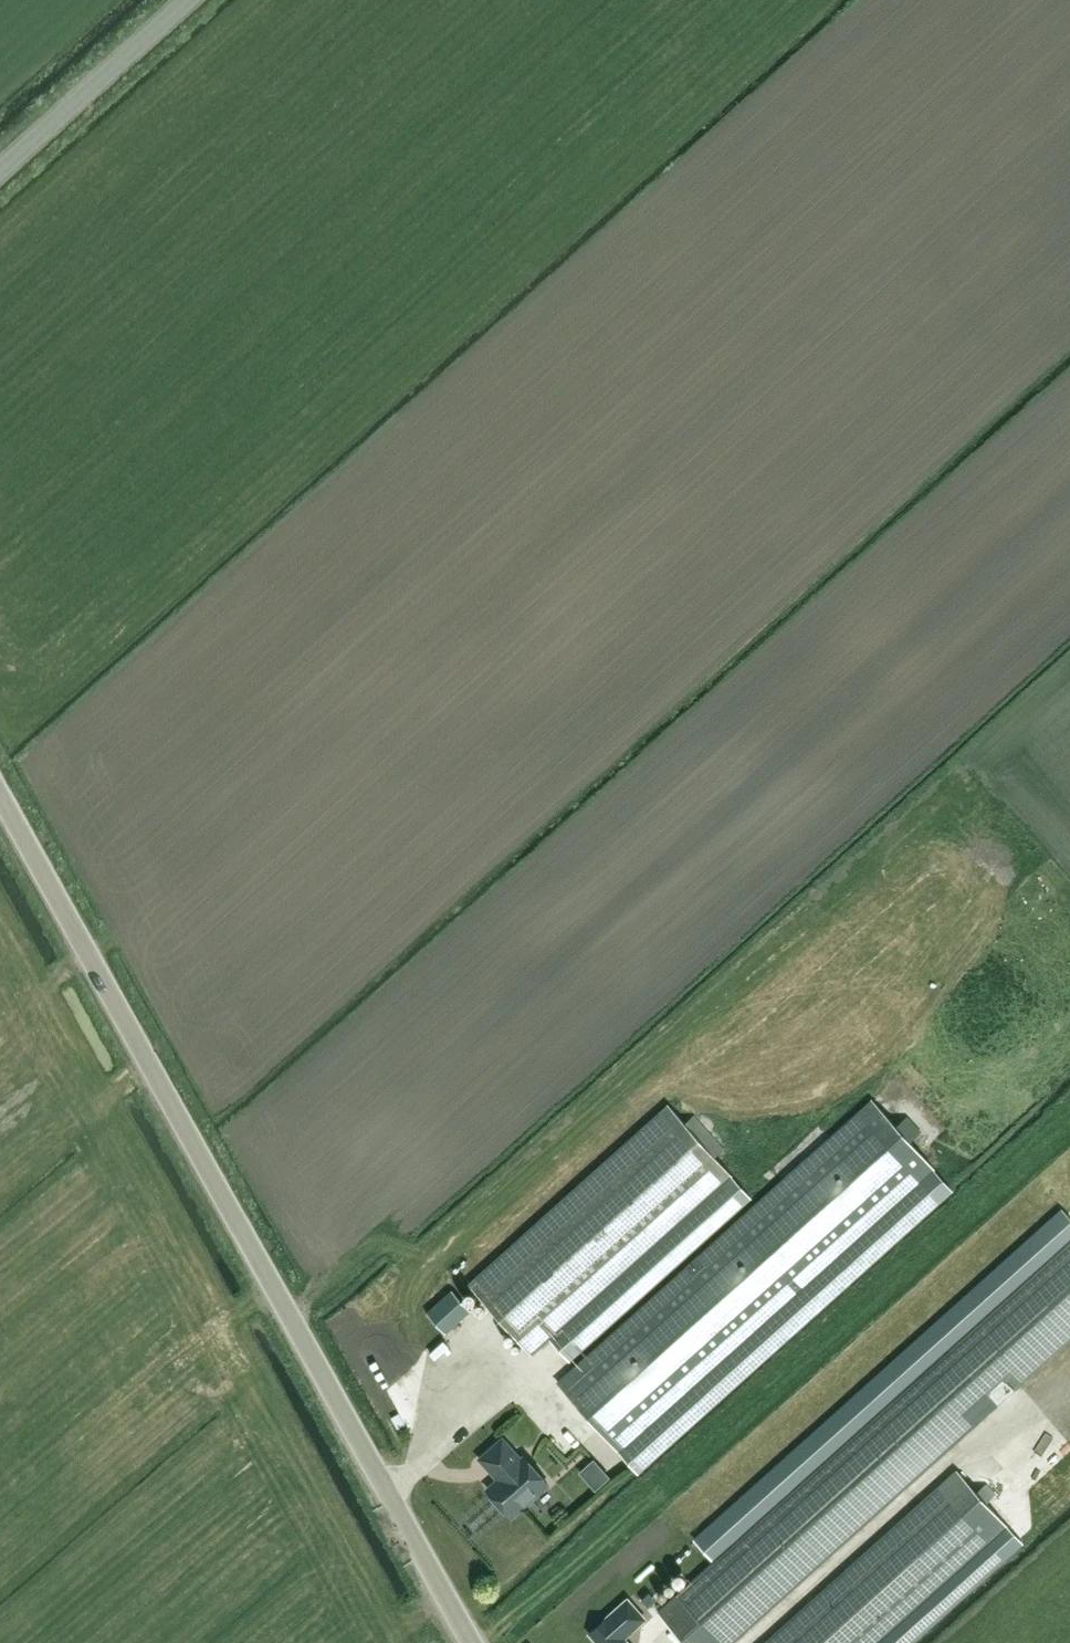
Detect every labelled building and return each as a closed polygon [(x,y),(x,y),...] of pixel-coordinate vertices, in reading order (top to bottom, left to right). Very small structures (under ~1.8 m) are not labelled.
[(871,1102),(557,1383),(633,1467),(946,1183),(871,1102)] [(530,1353),(729,1174),(668,1107),(470,1286),(530,1353)] [(948,1350),(657,1612),(685,1642),(732,1642),(1069,1339),(1069,1241),(948,1350)] [(444,1335),(470,1311),(452,1291),(426,1314),(444,1335)] [(479,1459),(498,1480),(487,1490),(511,1517),(547,1484),(523,1457),(520,1460),(502,1439),(479,1459)] [(594,1482),(603,1472),(589,1458),(579,1467),(594,1482)] [(1005,1525),(956,1471),(764,1642),(873,1642),(1005,1525)] [(589,1634),(597,1642),(627,1642),(623,1639),(644,1620),(627,1600),(589,1634)]
